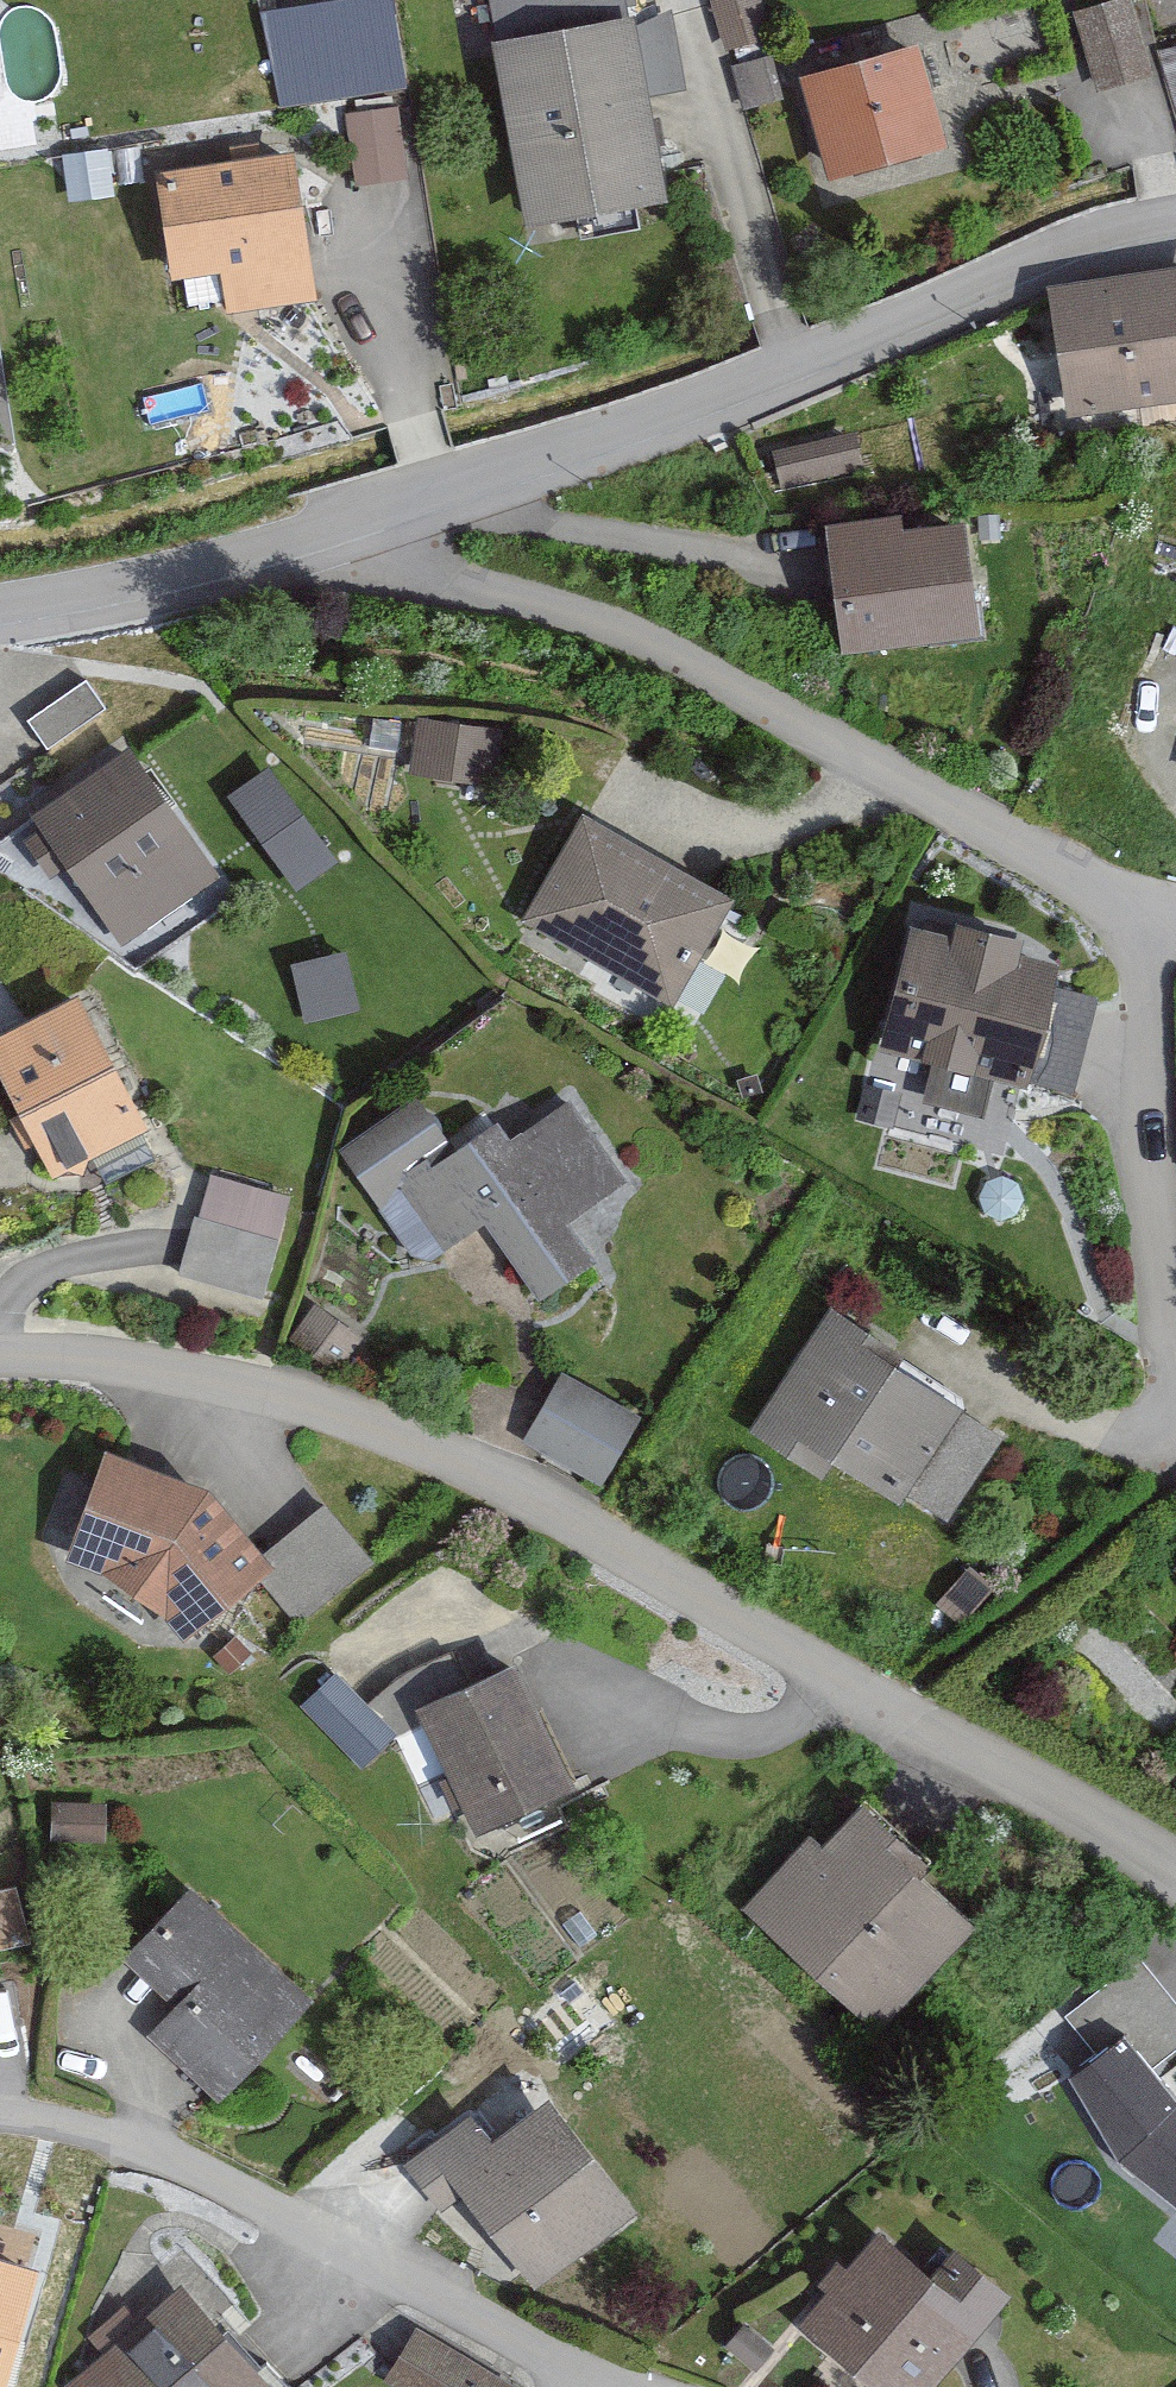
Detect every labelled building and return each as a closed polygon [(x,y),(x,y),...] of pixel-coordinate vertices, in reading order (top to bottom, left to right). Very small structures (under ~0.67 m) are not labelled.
[(726,60),(765,47),(750,0),(726,0),(708,6),(726,60)] [(1146,84),(1126,7),(1075,20),(1094,97),(1146,84)] [(1035,51),(1026,15),(993,24),(1003,60),(1035,51)] [(392,22),(265,45),(278,114),(405,91),(392,22)] [(668,25),(627,32),(489,55),(517,227),(660,203),(643,104),(680,98),(668,25)] [(1159,62),(1175,128),(1175,57),(1159,62)] [(942,158),(913,58),(795,92),(825,192),(942,158)] [(769,71),(729,81),(739,118),(779,108),(769,71)] [(312,299),(287,154),(150,177),(168,281),(215,273),(222,315),(312,299)] [(1046,289),(1063,411),(1175,395),(1175,271),(1046,289)] [(860,472),(853,438),(772,455),(779,489),(860,472)] [(977,643),(963,521),(894,528),(893,519),(821,527),(836,659),(977,643)] [(84,685),(25,724),(47,757),(106,719),(84,685)] [(481,783),(486,731),(411,724),(406,776),(481,783)] [(28,819),(120,945),(213,877),(120,752),(28,819)] [(324,861),(264,776),(224,805),(284,889),(324,861)] [(668,1004),(727,896),(576,814),(517,922),(668,1004)] [(1026,1083),(1051,964),(1015,957),(1019,937),(952,923),(949,935),(902,925),(876,1051),(1026,1083)] [(45,1173),(136,1129),(71,996),(0,1031),(0,1083),(45,1173)] [(621,1183),(564,1101),(506,1141),(493,1122),(454,1150),(418,1098),(338,1154),(422,1273),(482,1231),(532,1302),(590,1261),(563,1224),(621,1183)] [(259,1296),(287,1199),(206,1176),(177,1272),(259,1296)] [(965,1405),(829,1314),(746,1438),(825,1491),(842,1465),(899,1503),(965,1405)] [(634,1422),(556,1379),(521,1442),(599,1485),(634,1422)] [(100,1574),(160,1620),(178,1641),(252,1579),(269,1565),(260,1556),(203,1487),(100,1451),(62,1561),(100,1574)] [(321,1508),(260,1556),(269,1565),(252,1579),(294,1631),(371,1570),(321,1508)] [(1167,1575),(1175,1584),(1175,1567),(1167,1575)] [(572,1787),(515,1667),(414,1715),(471,1835),(572,1787)] [(388,1739),(328,1684),(301,1713),(362,1768),(388,1739)] [(878,2034),(972,1928),(887,1853),(898,1841),(850,1798),(745,1916),(878,2034)] [(308,2001),(186,1889),(115,1966),(167,2014),(140,2044),(210,2108),(308,2001)] [(1066,2020),(1102,2062),(1070,2081),(1117,2166),(1175,2210),(1175,2104),(1155,2071),(1175,2053),(1175,2002),(1138,1959),(1066,2020)] [(632,2211),(545,2096),(484,2141),(467,2119),(398,2171),(434,2219),(457,2202),(525,2292),(632,2211)] [(1006,2295),(951,2249),(931,2274),(877,2229),(844,2269),(833,2260),(810,2288),(821,2297),(794,2329),(864,2386),(929,2386),(1006,2295)] [(0,2265),(0,2386),(3,2386),(35,2275),(0,2265)] [(183,2287),(68,2386),(271,2386),(183,2287)] [(721,2347),(753,2373),(770,2352),(738,2326),(721,2347)] [(385,2386),(502,2386),(414,2333),(382,2385),(385,2386)]
